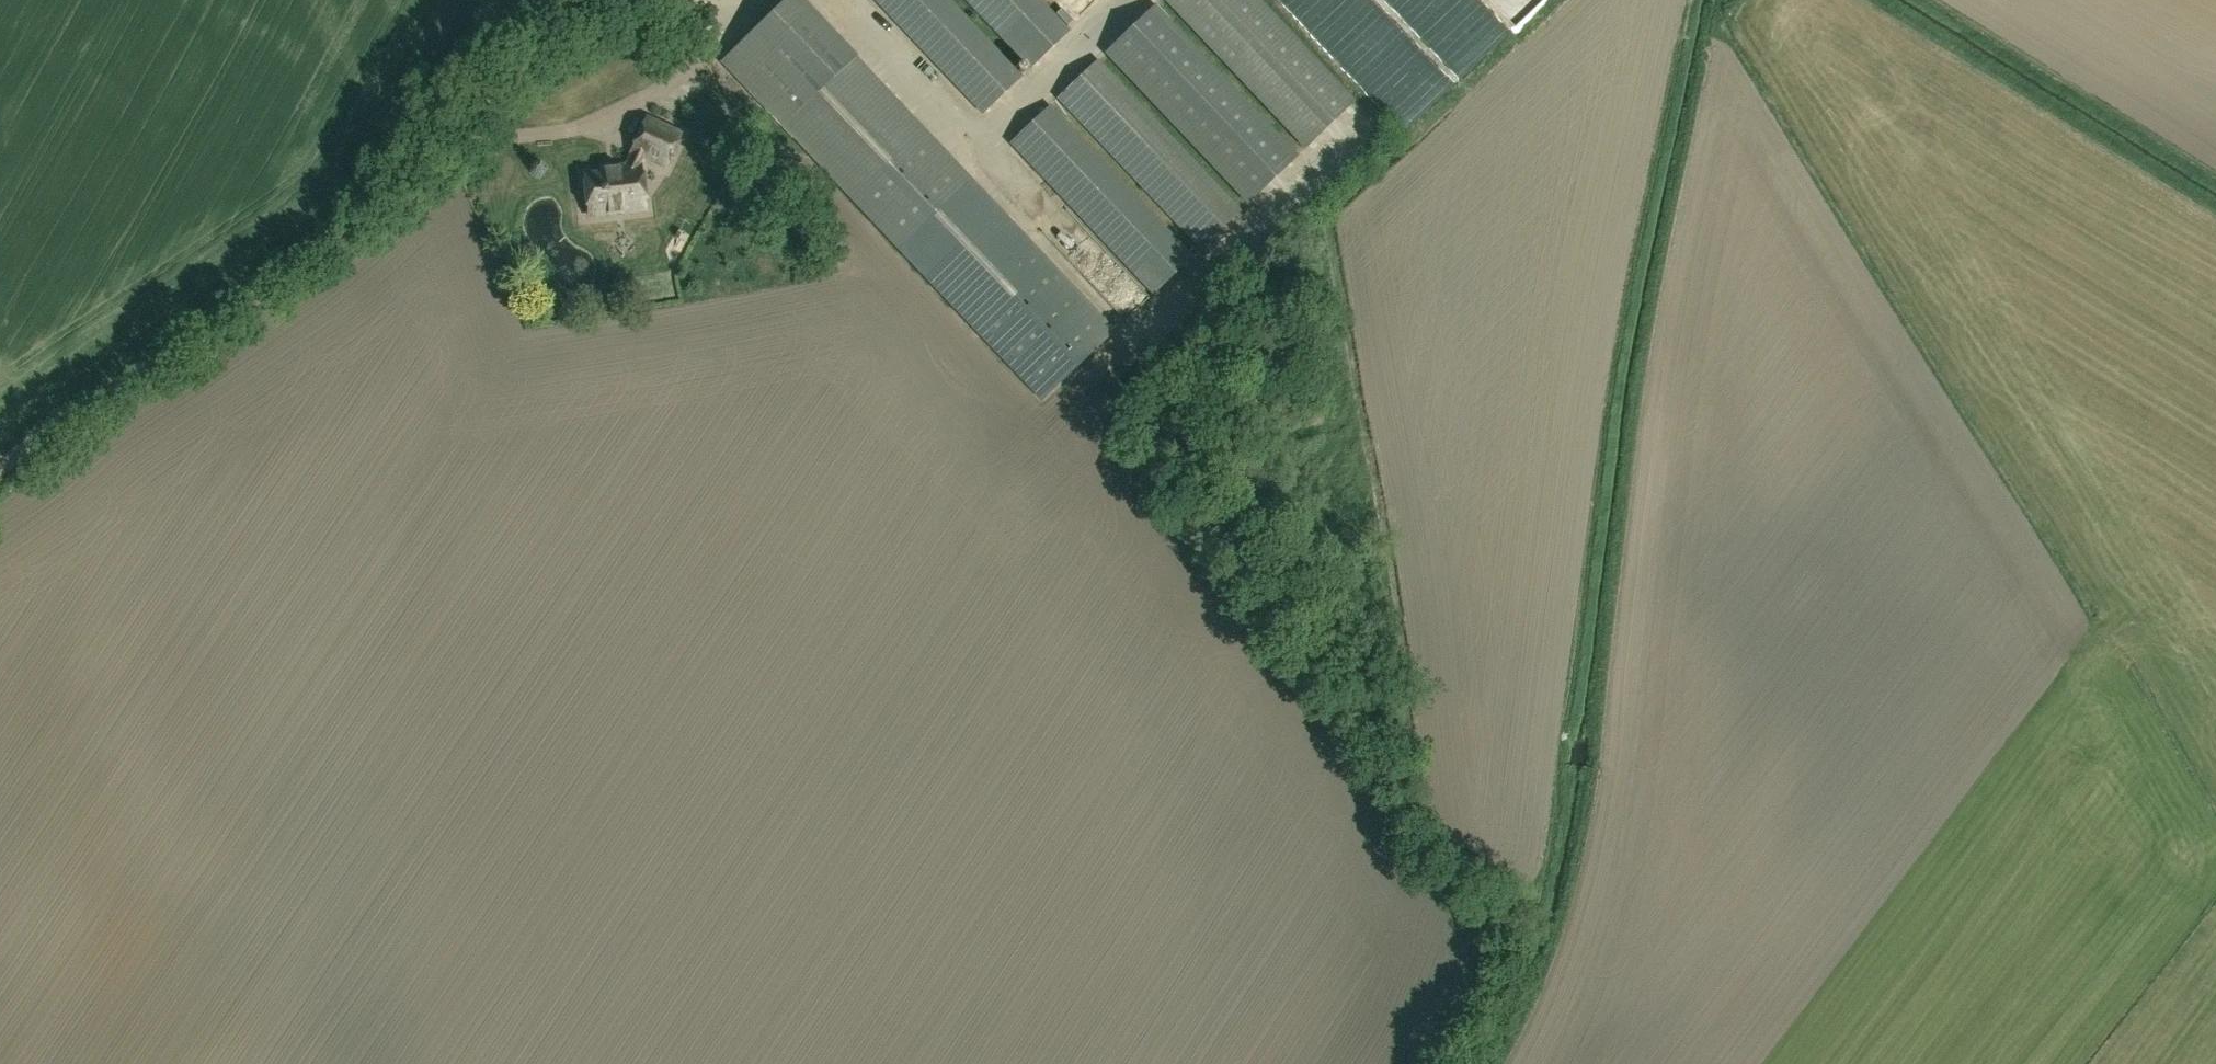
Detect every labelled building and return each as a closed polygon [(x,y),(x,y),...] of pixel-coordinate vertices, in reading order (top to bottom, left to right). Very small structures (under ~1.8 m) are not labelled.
[(1021,78),(947,0),(875,0),(982,114),(1021,78)] [(1069,32),(1038,0),(965,0),(1030,69),(1069,32)] [(1257,0),(1164,0),(1305,150),(1354,104),(1257,0)] [(1113,332),(971,181),(804,6),(782,5),(722,62),(899,249),(1041,399),(1113,332)] [(1155,7),(1106,53),(1248,204),(1297,158),(1155,7)] [(1239,213),(1166,136),(1097,62),(1058,98),(1201,249),(1239,213)] [(1191,258),(1076,136),(1049,107),(1010,144),(1153,294),(1191,258)] [(665,166),(679,136),(679,135),(647,120),(633,150),(635,152),(627,167),(617,169),(617,173),(585,177),(590,216),(628,211),(628,206),(644,204),(639,166),(643,156),(665,166)]
